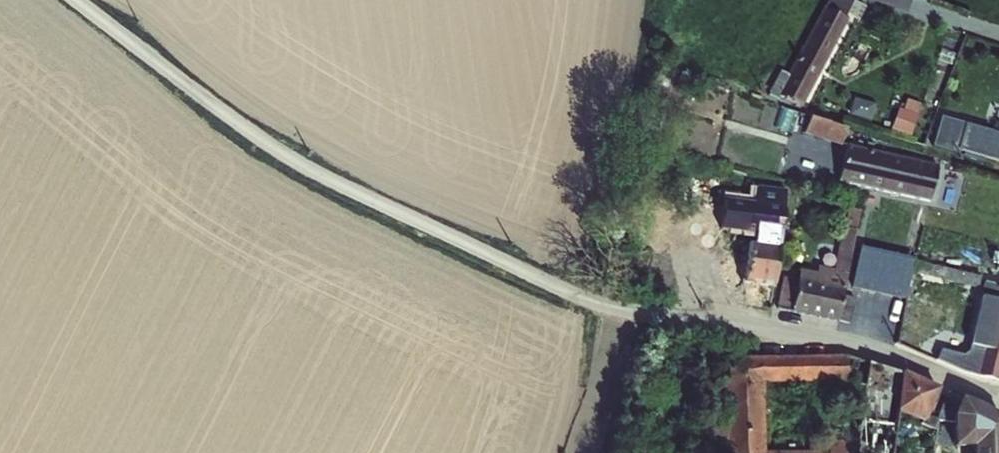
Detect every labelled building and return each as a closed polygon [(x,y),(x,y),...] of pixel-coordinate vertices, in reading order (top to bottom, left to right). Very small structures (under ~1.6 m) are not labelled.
[(805,104),(856,0),(826,0),(792,70),(783,65),(772,88),(805,104)] [(911,0),(867,0),(866,3),(909,12),(911,0)] [(895,128),(915,134),(925,101),(905,95),(895,128)] [(812,111),(805,130),(842,144),(849,125),(812,111)] [(998,158),(998,128),(966,120),(966,119),(941,112),(934,141),(998,158)] [(840,184),(932,195),(937,155),(845,144),(840,184)] [(840,319),(860,208),(847,205),(835,269),(800,262),(792,310),(840,319)] [(746,239),(745,281),(777,281),(777,239),(746,239)] [(744,258),(732,258),(731,289),(743,290),(744,258)] [(971,341),(995,345),(989,376),(998,378),(998,281),(983,278),(971,341)] [(969,342),(964,368),(987,373),(993,347),(969,342)] [(765,380),(850,379),(849,351),(727,354),(729,452),(894,452),(894,418),(860,419),(861,433),(827,434),(828,446),(767,448),(765,380)] [(894,411),(928,418),(936,378),(902,372),(894,411)] [(928,421),(948,426),(956,394),(937,388),(928,421)] [(961,405),(961,452),(998,452),(998,405),(961,405)]
